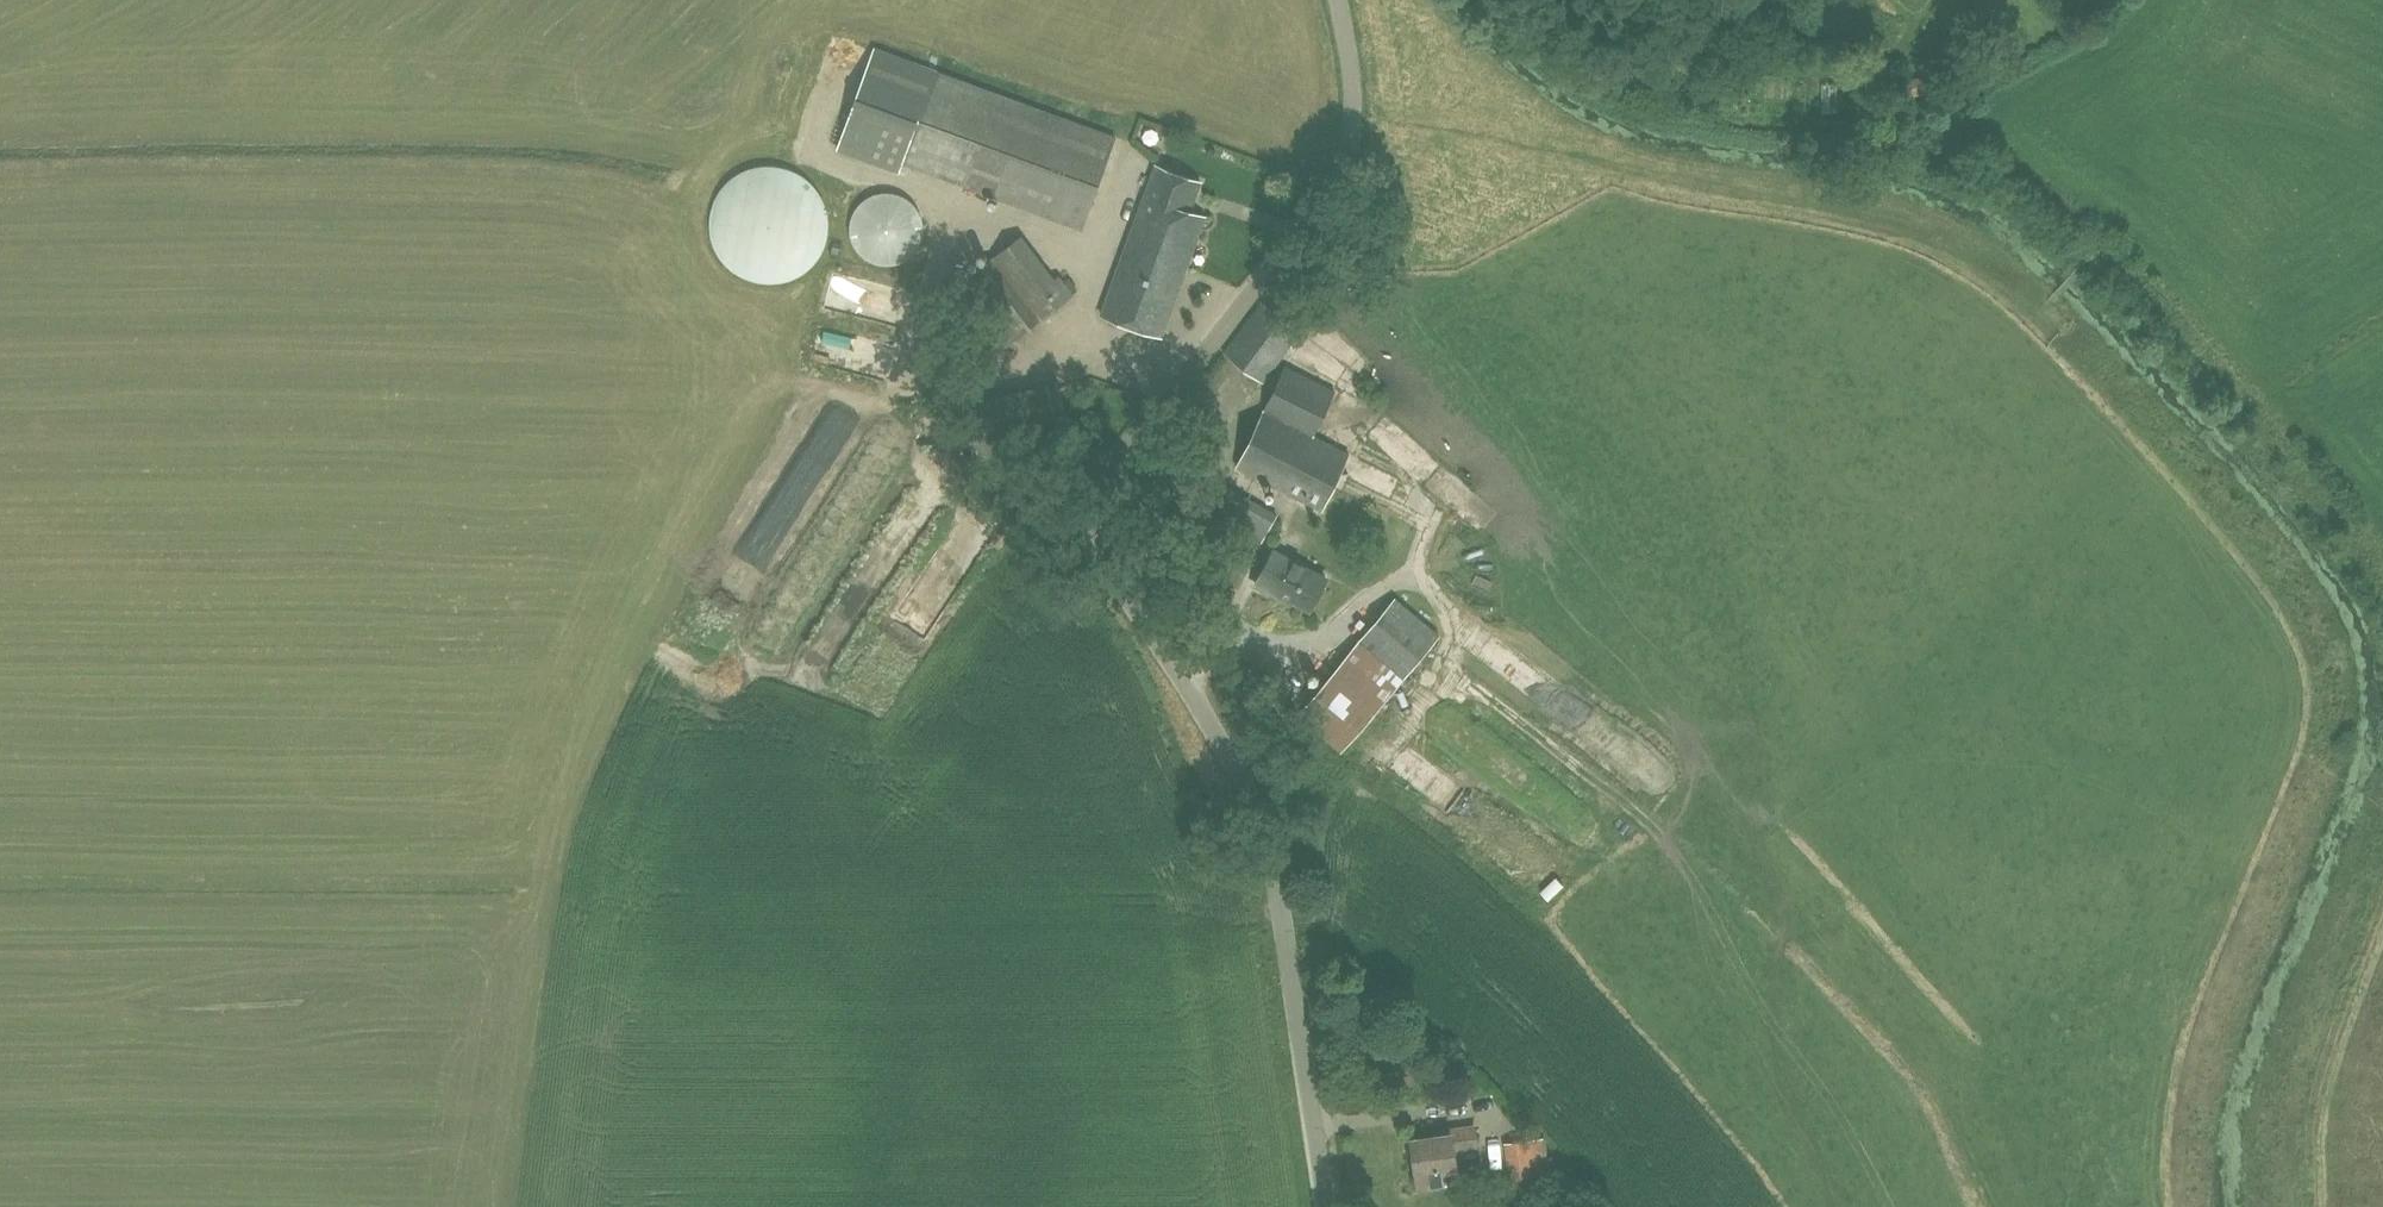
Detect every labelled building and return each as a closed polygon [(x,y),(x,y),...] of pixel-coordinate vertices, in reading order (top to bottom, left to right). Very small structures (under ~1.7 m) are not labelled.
[(899,172),(902,163),(1083,230),(1117,135),(937,70),(938,68),(874,44),(835,149),(899,172)] [(1935,73),(1904,79),(1908,96),(1939,90),(1935,73)] [(827,239),(829,223),(827,208),(821,193),(811,181),(799,171),(784,165),(769,163),(753,165),(739,171),(726,181),(717,193),(711,208),(709,223),(711,239),(717,253),(726,266),(739,275),(753,281),(769,283),(784,281),(799,275),(811,266),(821,253),(827,239)] [(1202,182),(1156,165),(1102,313),(1162,335),(1205,216),(1191,211),(1202,182)] [(851,222),(851,234),(855,245),(862,255),(872,261),(884,265),(896,264),(907,259),(916,251),(922,240),(924,228),(922,216),(916,206),(907,198),(896,192),(884,191),(873,194),(862,201),(855,210),(851,222)] [(994,321),(1009,342),(1073,294),(1026,233),(966,279),(997,320),(994,321)] [(844,304),(871,312),(878,288),(851,281),(844,304)] [(1262,302),(1225,352),(1264,381),(1301,331),(1262,302)] [(1336,391),(1286,366),(1236,466),(1322,509),(1350,453),(1313,435),(1336,391)] [(1231,487),(1215,514),(1262,541),(1277,514),(1231,487)] [(1232,529),(1209,566),(1235,582),(1258,546),(1232,529)] [(1275,550),(1257,583),(1292,602),(1293,599),(1311,609),(1327,578),(1275,550)] [(1441,634),(1396,597),(1298,714),(1341,751),(1441,634)] [(1634,811),(1623,818),(1636,839),(1647,832),(1634,811)] [(1403,1025),(1419,1043),(1428,1035),(1412,1017),(1403,1025)] [(1416,1172),(1418,1186),(1437,1184),(1435,1169),(1457,1166),(1454,1147),(1477,1143),(1475,1127),(1435,1133),(1436,1137),(1411,1140),(1416,1172)] [(1546,1137),(1543,1137),(1505,1142),(1510,1186),(1555,1180),(1553,1157),(1548,1157),(1546,1137)]
